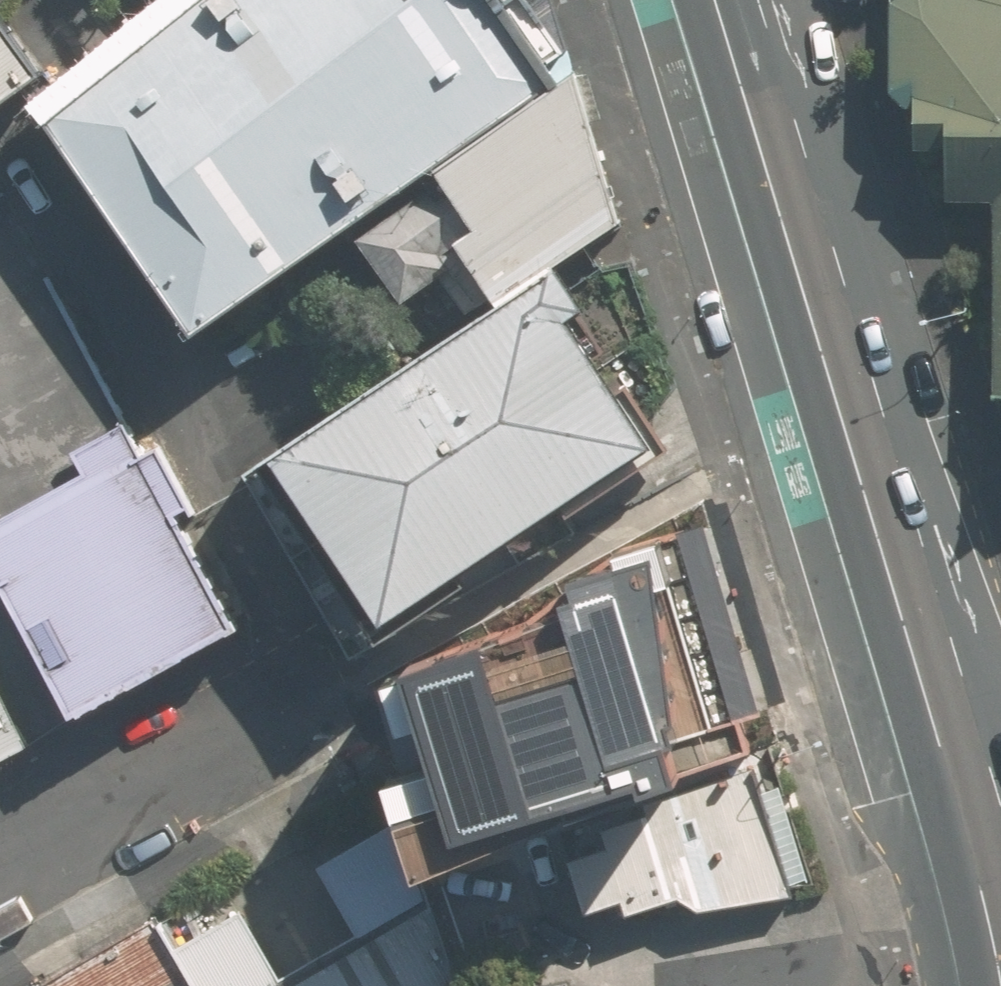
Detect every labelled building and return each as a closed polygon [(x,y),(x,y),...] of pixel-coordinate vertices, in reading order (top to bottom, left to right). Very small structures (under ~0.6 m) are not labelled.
[(555,81),(548,72),(500,4),(497,0),(172,0),(25,115),(51,153),(159,314),(178,342),(420,172),(555,81)] [(889,98),(913,107),(912,153),(939,154),(938,202),(996,202),(994,384),(1000,384),(1000,0),(889,0),(889,98)] [(0,10),(0,104),(46,69),(0,10)] [(542,275),(619,223),(569,72),(555,81),(420,172),(429,184),(348,239),(393,306),(434,278),(467,325),(542,275)] [(467,325),(250,462),(345,609),(362,636),(654,448),(542,275),(467,325)] [(124,423),(64,454),(75,474),(0,513),(0,601),(62,717),(233,627),(124,423)] [(517,813),(753,726),(683,501),(386,668),(454,836),(517,813)] [(35,741),(0,677),(0,760),(35,741)] [(697,906),(820,882),(777,755),(567,830),(586,908),(620,896),(625,914),(679,894),(697,906)] [(411,813),(327,862),(364,930),(290,969),(250,908),(183,943),(206,985),(470,985),(411,813)] [(52,979),(56,985),(206,985),(183,943),(168,916),(52,979)]
